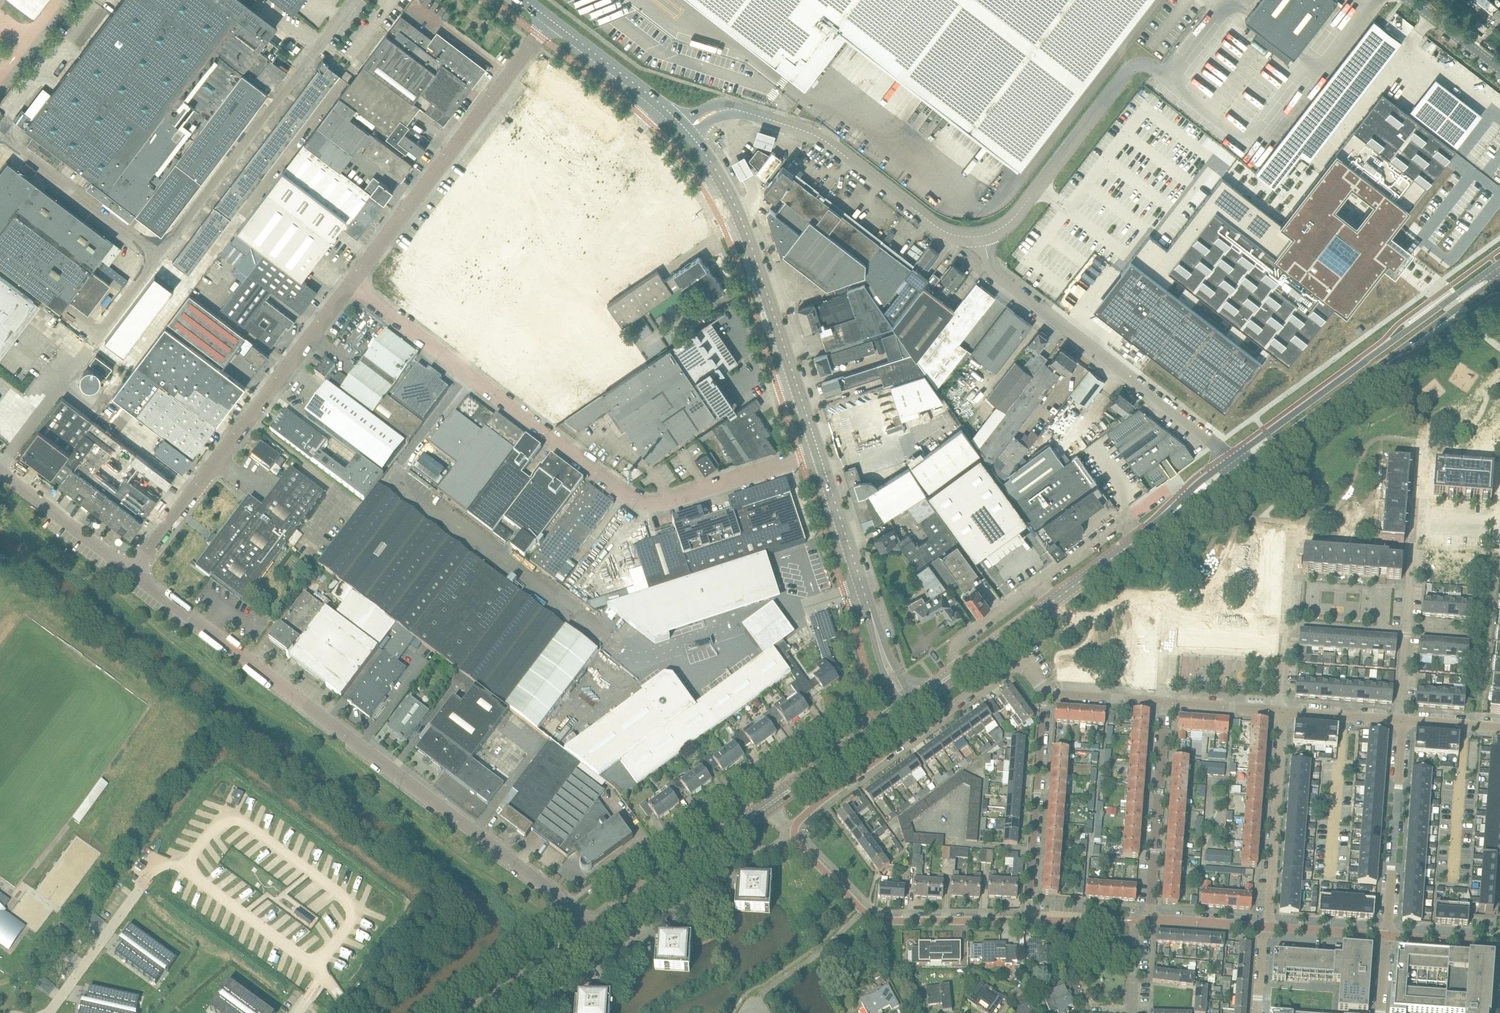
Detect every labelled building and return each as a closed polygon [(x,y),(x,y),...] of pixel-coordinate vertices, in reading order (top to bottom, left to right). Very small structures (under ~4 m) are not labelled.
[(51,27),(32,12),(16,0),(0,0),(0,94),(51,27)] [(15,120),(53,149),(52,151),(33,136),(27,144),(56,166),(62,158),(54,152),(55,150),(91,178),(86,185),(110,204),(129,218),(135,212),(144,218),(160,230),(201,178),(269,89),(272,91),(287,72),(278,66),(258,49),(276,25),(250,6),(242,0),(121,0),(50,94),(42,104),(40,102),(36,99),(27,111),(24,109),(20,114),(15,120)] [(32,12),(42,0),(16,0),(32,12)] [(292,12),(301,0),(276,0),(292,12)] [(838,45),(836,44),(846,31),(1020,165),(1148,0),(696,0),(773,60),(772,62),(805,88),(838,45)] [(1338,0),(1260,0),(1245,19),(1246,20),(1245,20),(1259,31),(1254,37),(1288,63),(1293,57),(1338,0)] [(1499,19),(1499,2),(1497,0),(1473,0),(1499,19)] [(401,15),(364,64),(420,106),(444,124),(452,114),(472,87),(486,69),(486,68),(485,70),(478,64),(474,61),(437,33),(438,32),(437,32),(432,39),(401,15)] [(176,259),(173,263),(189,275),(207,251),(247,198),(262,178),(275,161),(281,153),(340,75),(327,65),(329,63),(323,59),(322,61),(319,64),(322,66),(176,259)] [(350,82),(340,96),(345,101),(356,109),(388,133),(400,118),(407,123),(420,106),(364,64),(350,82)] [(1167,248),(1150,235),(1121,272),(1145,290),(1117,326),(1225,409),(1270,350),(1288,364),(1334,305),(1346,314),(1394,253),(1382,244),(1455,149),(1382,92),(1281,223),(1222,177),(1167,248)] [(340,96),(318,125),(350,150),(358,140),(367,146),(362,152),(400,182),(413,165),(383,141),(373,134),(370,132),(367,129),(364,127),(351,117),(356,109),(345,101),(340,96)] [(1464,100),(1440,132),(1449,139),(1474,108),(1464,100)] [(517,132),(467,198),(469,199),(482,208),(494,218),(507,228),(520,237),(533,247),(545,257),(558,266),(571,276),(584,286),(596,295),(608,304),(699,241),(672,220),(679,210),(569,127),(568,128),(539,105),(518,132),(517,132)] [(386,136),(385,137),(385,138),(405,152),(406,152),(409,148),(420,156),(426,148),(417,142),(422,135),(416,130),(410,125),(407,123),(400,118),(388,133),(386,136)] [(318,125),(304,143),(329,161),(345,174),(350,167),(346,164),(342,161),(350,150),(318,125)] [(756,126),(753,139),(771,144),(775,131),(756,126)] [(304,143),(280,175),(296,187),(347,226),(345,229),(358,238),(381,207),(384,203),(364,188),(345,174),(329,161),(304,143)] [(756,172),(765,180),(782,158),(772,151),(768,157),(759,150),(751,160),(760,167),(756,172)] [(744,152),(731,158),(740,175),(753,169),(744,152)] [(59,311),(68,300),(87,314),(109,285),(90,271),(100,258),(109,265),(114,258),(121,249),(7,162),(0,170),(0,266),(59,311)] [(865,274),(884,303),(905,277),(912,267),(890,251),(792,175),(794,172),(783,164),(764,188),(775,196),(777,193),(786,200),(776,213),(770,209),(767,213),(781,256),(783,253),(827,287),(865,274)] [(280,175),(237,231),(253,243),(256,245),(265,252),(302,279),(341,226),(345,229),(347,226),(296,187),(280,175)] [(374,176),(364,188),(384,203),(393,191),(374,176)] [(456,189),(438,213),(450,223),(469,199),(467,198),(456,189)] [(469,199),(450,223),(463,233),(482,208),(469,199)] [(482,208),(463,233),(476,242),(494,218),(482,208)] [(494,218),(476,242),(489,252),(507,228),(494,218)] [(507,228),(489,252),(501,262),(520,237),(507,228)] [(520,237),(501,262),(514,271),(533,247),(520,237)] [(243,280),(222,309),(244,326),(251,317),(252,316),(256,319),(263,309),(278,321),(270,332),(266,328),(265,328),(259,337),(271,346),(272,347),(276,341),(278,338),(287,327),(289,329),(295,321),(265,299),(272,290),(301,313),(318,291),(302,279),(265,252),(256,245),(249,254),(247,252),(233,272),(243,280)] [(929,267),(939,254),(929,245),(918,259),(929,267)] [(533,247),(514,271),(527,281),(545,257),(533,247)] [(411,248),(399,264),(412,274),(424,258),(411,248)] [(545,257),(527,281),(540,291),(558,266),(545,257)] [(696,259),(664,280),(673,292),(684,284),(707,269),(707,268),(699,257),(696,259)] [(412,274),(400,290),(412,300),(425,284),(437,268),(424,258),(412,274)] [(128,280),(104,262),(100,268),(124,286),(128,280)] [(399,264),(387,280),(400,290),(412,274),(399,264)] [(947,282),(939,293),(945,297),(953,287),(964,273),(962,271),(960,269),(953,264),(952,266),(951,265),(948,268),(949,269),(942,278),(947,282)] [(558,266),(540,291),(552,300),(571,276),(558,266)] [(707,269),(684,284),(688,290),(699,282),(711,299),(715,297),(717,296),(717,295),(724,290),(712,272),(709,269),(708,267),(707,268),(707,269)] [(896,320),(923,285),(928,279),(912,267),(905,277),(909,280),(885,311),(896,320)] [(437,268),(425,284),(437,293),(449,277),(437,268)] [(627,291),(608,304),(612,310),(623,326),(673,292),(664,280),(658,270),(627,291)] [(934,273),(926,285),(931,288),(932,287),(933,287),(940,278),(934,273)] [(155,275),(150,283),(169,297),(174,290),(155,275)] [(0,276),(0,344),(33,301),(0,276)] [(571,276),(552,300),(565,310),(584,286),(571,276)] [(437,293),(425,309),(438,319),(450,303),(462,287),(449,277),(437,293)] [(995,297),(976,282),(955,310),(940,329),(959,344),(995,297)] [(150,283),(144,290),(163,304),(169,297),(150,283)] [(425,284),(412,300),(425,309),(437,293),(425,284)] [(881,336),(896,331),(892,325),(865,285),(847,290),(848,293),(814,304),(814,303),(798,308),(806,332),(819,328),(827,353),(871,339),(874,338),(881,336)] [(896,331),(912,354),(916,360),(940,329),(955,310),(923,285),(896,320),(892,325),(896,331)] [(584,286),(565,310),(578,320),(596,295),(584,286)] [(450,303),(438,319),(451,329),(463,313),(475,297),(462,287),(450,303)] [(144,290),(139,297),(158,312),(163,304),(144,290)] [(245,337),(189,295),(169,322),(225,364),(235,351),(236,352),(238,352),(241,349),(241,347),(239,346),(245,337)] [(596,295),(578,320),(589,328),(607,304),(608,304),(596,295)] [(139,297),(133,304),(152,319),(158,312),(139,297)] [(475,297),(463,313),(476,322),(488,306),(475,297)] [(133,304),(128,312),(147,326),(152,319),(133,304)] [(607,304),(589,328),(602,338),(617,318),(607,304)] [(476,322),(463,338),(478,349),(502,317),(488,306),(476,322)] [(971,352),(971,353),(996,372),(1032,326),(1007,306),(971,352)] [(128,312),(122,319),(141,333),(147,326),(128,312)] [(463,313),(451,329),(463,338),(476,322),(463,313)] [(617,318),(602,338),(614,347),(615,348),(626,332),(617,318)] [(122,319),(117,326),(136,341),(141,333),(122,319)] [(601,396),(565,420),(579,431),(608,411),(613,408),(626,428),(649,461),(726,409),(731,415),(737,411),(733,404),(715,378),(738,362),(710,322),(648,364),(601,396)] [(512,325),(487,356),(502,367),(514,351),(526,335),(512,325)] [(117,326),(111,333),(130,348),(136,341),(117,326)] [(153,449),(181,470),(182,471),(200,447),(199,447),(245,387),(165,327),(129,375),(112,396),(163,435),(160,439),(153,449)] [(940,329),(916,360),(925,372),(937,389),(967,350),(959,344),(940,329)] [(329,384),(355,403),(395,434),(408,443),(423,424),(386,396),(418,355),(402,342),(386,330),(354,372),(350,377),(349,379),(339,372),(335,376),(329,384)] [(896,331),(881,336),(885,349),(888,359),(902,354),(902,357),(912,354),(896,331)] [(1019,379),(1006,395),(1014,401),(1023,389),(1045,362),(1048,358),(1047,358),(1038,351),(1048,338),(1046,337),(1047,335),(1042,331),(1041,332),(1038,331),(1024,349),(1030,353),(1028,355),(1030,356),(1022,367),(1015,376),(1019,379)] [(614,347),(602,363),(624,380),(648,364),(626,332),(615,348),(614,347)] [(111,333),(105,341),(124,356),(130,348),(111,333)] [(514,351),(502,367),(514,377),(526,361),(539,345),(526,335),(514,351)] [(881,336),(874,338),(879,351),(885,349),(881,336)] [(871,339),(827,353),(815,358),(820,374),(832,370),(829,362),(836,359),(837,362),(874,350),(871,339)] [(244,354),(260,366),(269,355),(267,353),(253,343),(244,354)] [(526,361),(514,377),(527,387),(539,371),(551,355),(539,345),(526,361)] [(1045,362),(1023,389),(1039,401),(1059,374),(1064,368),(1068,371),(1076,360),(1061,348),(1048,364),(1045,362)] [(877,365),(844,376),(846,382),(848,387),(881,376),(884,386),(925,372),(916,360),(912,354),(902,357),(877,365)] [(89,363),(106,376),(112,368),(95,355),(89,363)] [(539,371),(527,387),(540,396),(552,380),(564,364),(551,355),(539,371)] [(335,376),(331,373),(335,367),(325,359),(315,373),(329,384),(335,376)] [(1015,361),(987,398),(1006,412),(1014,401),(1006,395),(1019,379),(1015,376),(1022,367),(1015,361)] [(602,363),(588,382),(603,394),(624,380),(602,363)] [(552,380),(540,396),(553,406),(565,390),(577,374),(564,364),(552,380)] [(423,423),(448,389),(439,382),(441,379),(428,369),(426,372),(416,365),(391,399),(423,423)] [(1083,378),(1082,379),(1098,391),(1099,390),(1105,382),(1089,370),(1083,378)] [(577,374),(565,390),(586,406),(603,394),(588,382),(577,374)] [(924,374),(891,385),(901,413),(942,400),(924,374)] [(844,376),(822,383),(826,394),(842,389),(848,387),(846,382),(844,376)] [(405,444),(327,385),(305,414),(383,473),(405,444)] [(1006,412),(978,447),(983,454),(1002,481),(1029,446),(1014,434),(1039,401),(1023,389),(1014,401),(1006,412)] [(565,390),(553,406),(568,418),(586,406),(565,390)] [(1119,393),(1113,401),(1112,403),(1126,414),(1133,404),(1119,393)] [(454,412),(430,445),(457,466),(494,416),(482,407),(482,408),(467,398),(468,396),(455,413),(454,412)] [(62,398),(21,452),(34,462),(42,468),(86,502),(92,506),(107,518),(110,520),(122,529),(131,536),(144,519),(146,516),(153,506),(154,505),(157,501),(128,479),(132,474),(136,469),(138,466),(167,488),(172,481),(93,421),(62,398)] [(731,415),(697,438),(700,442),(715,432),(736,464),(776,451),(766,436),(770,434),(767,428),(764,424),(758,416),(755,410),(761,406),(756,399),(756,398),(737,411),(731,415)] [(1161,425),(1139,408),(1113,427),(1107,432),(1139,476),(1146,471),(1184,443),(1161,425)] [(285,410),(270,430),(271,430),(313,462),(365,501),(378,484),(384,475),(358,456),(350,468),(346,473),(319,453),(323,448),(328,442),(287,411),(285,410)] [(457,466),(438,491),(468,514),(485,491),(526,437),(496,414),(494,416),(457,466)] [(962,429),(912,465),(929,490),(980,453),(962,429)] [(485,491),(468,514),(493,533),(499,525),(502,522),(505,519),(531,484),(529,482),(531,480),(522,474),(541,448),(526,437),(485,491)] [(262,443),(252,456),(251,458),(252,456),(270,470),(269,472),(270,472),(281,458),(262,443)] [(1195,458),(1184,443),(1146,471),(1157,485),(1195,458)] [(1010,476),(1002,481),(1014,499),(1066,461),(1069,459),(1065,453),(1059,458),(1049,444),(1027,460),(1019,466),(1008,474),(1010,476)] [(1378,575),(1378,577),(1382,578),(1382,577),(1384,578),(1385,576),(1389,576),(1389,578),(1401,579),(1401,577),(1402,575),(1401,575),(1401,573),(1400,573),(1400,568),(1402,568),(1410,453),(1410,450),(1408,450),(1407,450),(1404,450),(1404,452),(1399,451),(1400,449),(1387,449),(1387,452),(1385,452),(1384,460),(1386,460),(1386,461),(1378,575)] [(705,454),(704,455),(695,461),(705,475),(717,467),(707,453),(705,454)] [(1014,499),(1044,540),(1050,549),(1057,558),(1058,558),(1066,552),(1066,551),(1086,537),(1088,524),(1082,516),(1082,515),(1103,500),(1108,497),(1097,482),(1083,463),(1077,455),(1071,459),(1070,460),(1069,459),(1066,461),(1014,499)] [(531,484),(505,519),(522,532),(511,547),(524,557),(583,480),(574,473),(563,465),(560,462),(559,461),(552,456),(542,469),(541,467),(531,480),(529,482),(531,484)] [(1019,528),(1028,521),(980,456),(927,495),(975,560),(984,553),(985,553),(992,563),(1026,538),(1018,528),(1019,528)] [(1436,463),(1433,494),(1448,495),(1454,495),(1456,496),(1465,496),(1471,497),(1473,497),(1482,498),(1488,498),(1491,498),(1492,486),(1493,481),(1494,467),(1493,467),(1490,467),(1484,467),(1476,466),(1473,466),(1467,465),(1456,465),(1450,464),(1436,463)] [(866,531),(875,526),(875,524),(926,492),(908,468),(873,489),(872,483),(867,481),(862,483),(856,465),(843,469),(860,520),(863,519),(866,531)] [(206,551),(196,564),(198,566),(196,568),(207,577),(209,578),(210,579),(212,576),(244,601),(245,599),(288,542),(297,531),(325,494),(291,469),(286,475),(262,507),(250,498),(248,499),(246,496),(239,506),(242,509),(219,539),(215,535),(214,536),(210,541),(212,543),(214,545),(208,553),(206,551)] [(1137,482),(1142,490),(1147,487),(1141,479),(1137,482)] [(662,538),(634,547),(647,584),(650,593),(743,563),(766,555),(806,542),(791,495),(788,488),(786,482),(780,484),(779,484),(776,485),(744,496),(728,501),(732,512),(733,515),(705,524),(704,521),(702,513),(673,522),(675,528),(676,533),(662,538)] [(353,516),(317,563),(319,565),(340,580),(342,582),(403,502),(378,484),(365,501),(364,502),(360,507),(353,516)] [(555,580),(600,522),(614,503),(588,484),(530,561),(555,580)] [(900,540),(897,542),(900,547),(917,570),(931,594),(932,593),(936,590),(946,585),(928,562),(938,554),(944,550),(958,540),(925,495),(907,507),(930,537),(917,546),(912,539),(908,534),(900,540)] [(403,502),(342,582),(343,582),(365,599),(425,519),(403,502)] [(425,519),(365,599),(387,616),(447,536),(425,519)] [(499,525),(493,533),(506,543),(512,535),(499,525)] [(895,529),(875,539),(881,550),(890,546),(897,542),(900,540),(898,535),(895,529)] [(447,536),(387,616),(397,624),(409,633),(470,553),(447,536)] [(1307,541),(1305,572),(1363,577),(1365,546),(1307,541)] [(938,554),(928,562),(946,585),(956,578),(967,593),(975,586),(974,584),(981,579),(957,546),(941,558),(938,554)] [(470,553),(409,633),(416,638),(437,654),(458,670),(519,590),(470,553)] [(650,593),(608,607),(655,643),(670,638),(669,635),(667,630),(744,606),(742,600),(747,599),(747,600),(763,595),(762,594),(770,591),(759,558),(766,556),(766,555),(743,563),(650,593)] [(516,585),(520,581),(514,576),(510,580),(516,585)] [(277,629),(269,639),(284,650),(284,651),(286,656),(289,659),(290,658),(293,660),(295,662),(298,664),(320,681),(323,683),(327,686),(335,692),(341,697),(342,696),(392,630),(397,624),(387,616),(365,599),(343,582),(333,595),(344,603),(335,615),(305,592),(280,624),(277,629)] [(922,596),(908,604),(912,611),(915,609),(922,621),(942,610),(948,618),(947,618),(951,624),(962,616),(958,611),(955,613),(950,606),(958,601),(946,585),(936,590),(939,594),(934,597),(925,602),(922,596)] [(968,595),(965,597),(978,615),(990,606),(975,586),(967,593),(968,595)] [(519,590),(458,670),(460,671),(477,684),(478,685),(481,687),(541,608),(519,590)] [(1422,615),(1435,616),(1436,599),(1424,598),(1422,615)] [(1448,600),(1436,599),(1435,616),(1447,617),(1448,600)] [(1447,617),(1459,618),(1460,601),(1448,600),(1447,617)] [(1472,602),(1460,601),(1459,618),(1471,619),(1472,602)] [(774,602),(743,623),(765,653),(795,631),(774,602)] [(541,608),(481,687),(504,705),(564,625),(541,608)] [(1490,712),(1499,713),(1499,610),(1490,712)] [(809,618),(818,645),(827,642),(837,638),(828,612),(809,618)] [(385,652),(348,701),(350,703),(352,705),(352,704),(370,717),(391,689),(392,689),(394,687),(393,686),(406,668),(398,662),(416,638),(409,633),(397,624),(392,630),(398,635),(385,652)] [(564,625),(504,705),(511,710),(537,730),(598,650),(564,625)] [(1299,647),(1311,648),(1313,631),(1300,630),(1299,647)] [(1311,648),(1323,649),(1325,632),(1313,631),(1311,648)] [(1323,649),(1335,649),(1337,633),(1325,632),(1323,649)] [(1335,649),(1347,650),(1349,634),(1337,633),(1335,649)] [(1347,650),(1359,651),(1361,635),(1349,634),(1347,650)] [(1359,651),(1371,652),(1373,635),(1361,635),(1359,651)] [(1371,652),(1383,653),(1385,636),(1373,635),(1371,652)] [(1397,637),(1385,636),(1383,653),(1395,654),(1397,637)] [(1419,656),(1419,659),(1427,660),(1426,663),(1431,664),(1432,661),(1432,657),(1433,640),(1421,639),(1419,656)] [(1433,640),(1432,657),(1444,658),(1445,641),(1433,640)] [(1445,641),(1444,658),(1456,658),(1457,642),(1445,641)] [(780,658),(786,653),(790,650),(783,642),(780,644),(773,649),(774,649),(780,658)] [(818,645),(818,646),(823,662),(817,667),(822,673),(808,683),(803,676),(797,681),(807,694),(820,685),(824,690),(838,680),(831,670),(837,665),(832,659),(827,642),(818,645)] [(1457,642),(1456,658),(1468,659),(1469,643),(1457,642)] [(615,789),(621,797),(791,673),(780,658),(774,649),(734,677),(693,708),(598,777),(615,789)] [(786,653),(780,658),(791,673),(797,681),(803,676),(804,676),(798,668),(794,664),(790,658),(786,653)] [(1058,678),(1086,679),(1086,665),(1059,664),(1058,678)] [(460,671),(451,683),(468,695),(477,684),(460,671)] [(1297,680),(1295,696),(1308,697),(1309,681),(1310,674),(1304,673),(1304,680),(1297,680)] [(1309,681),(1308,697),(1320,698),(1321,681),(1321,674),(1316,674),(1316,681),(1309,681)] [(644,692),(564,751),(583,765),(598,777),(693,708),(692,706),(672,678),(664,677),(645,691),(646,691),(644,692)] [(1357,684),(1356,701),(1368,702),(1369,685),(1369,678),(1364,678),(1364,685),(1357,684)] [(1369,685),(1368,702),(1380,703),(1381,686),(1381,679),(1376,679),(1376,683),(1369,683),(1369,685)] [(1381,686),(1380,703),(1392,704),(1393,687),(1393,680),(1388,679),(1388,686),(1381,686)] [(799,696),(788,704),(798,717),(809,710),(801,699),(807,694),(797,681),(791,686),(799,696)] [(1321,681),(1320,698),(1332,699),(1333,682),(1321,681)] [(1333,682),(1332,699),(1344,700),(1345,683),(1333,682)] [(1345,683),(1344,700),(1356,701),(1357,684),(1345,683)] [(417,748),(416,749),(446,772),(489,804),(504,784),(479,765),(473,761),(496,730),(511,710),(504,705),(481,687),(478,685),(464,704),(455,698),(433,727),(430,724),(420,738),(423,740),(417,748)] [(1020,697),(1013,687),(998,698),(1005,708),(1009,705),(1020,697)] [(1416,705),(1428,706),(1429,690),(1417,689),(1416,705)] [(1441,690),(1429,690),(1428,706),(1440,707),(1441,690)] [(1440,707),(1452,708),(1453,691),(1441,690),(1440,707)] [(1466,692),(1453,691),(1452,708),(1464,709),(1466,692)] [(410,697),(387,727),(407,742),(413,733),(418,727),(430,711),(410,697)] [(1015,714),(1026,706),(1020,697),(1009,705),(1015,714)] [(769,711),(778,723),(783,719),(788,725),(798,717),(788,704),(784,698),(774,705),(775,707),(769,711)] [(986,704),(994,715),(998,713),(1000,711),(992,700),(986,704)] [(983,706),(974,713),(986,729),(995,722),(983,706)] [(1033,716),(1026,706),(1015,714),(1011,718),(1018,727),(1033,716)] [(1055,721),(1068,722),(1069,707),(1056,707),(1055,721)] [(1080,723),(1080,716),(1081,708),(1069,707),(1068,722),(1080,723)] [(1081,708),(1080,716),(1080,723),(1092,724),(1093,709),(1081,708)] [(1105,710),(1093,709),(1092,724),(1104,725),(1105,710)] [(772,727),(778,723),(769,711),(763,715),(766,720),(756,727),(766,741),(777,733),(772,727)] [(1130,734),(1130,737),(1132,737),(1147,738),(1149,713),(1132,712),(1131,715),(1134,715),(1133,734),(1130,734)] [(974,713),(964,720),(975,735),(976,736),(981,732),(986,729),(974,713)] [(998,713),(994,715),(998,721),(1001,725),(1003,723),(1005,722),(1002,718),(998,713)] [(1191,732),(1192,717),(1180,716),(1178,740),(1185,740),(1185,731),(1191,732)] [(1203,733),(1204,718),(1192,717),(1191,732),(1203,733)] [(1215,734),(1216,719),(1204,718),(1203,733),(1215,734)] [(1227,743),(1228,719),(1216,719),(1215,734),(1221,734),(1220,743),(1227,743)] [(964,720),(955,727),(963,738),(967,735),(970,739),(975,735),(964,720)] [(1251,745),(1266,746),(1267,722),(1252,721),(1251,745)] [(737,735),(745,747),(751,743),(756,749),(766,741),(756,727),(753,723),(737,735)] [(1304,744),(1306,726),(1295,725),(1294,725),(1293,743),(1304,744)] [(1306,726),(1304,744),(1315,745),(1316,727),(1306,726)] [(955,727),(946,734),(954,744),(963,738),(955,727)] [(1316,727),(1315,745),(1326,746),(1327,727),(1316,727)] [(1338,728),(1327,727),(1326,746),(1337,747),(1339,728),(1338,728)] [(991,736),(996,743),(1002,739),(1003,732),(1000,729),(991,736)] [(1369,739),(1369,742),(1387,743),(1387,741),(1387,738),(1388,732),(1369,731),(1369,739)] [(1416,733),(1414,752),(1425,753),(1427,734),(1416,734),(1416,733)] [(946,734),(936,740),(944,751),(954,744),(946,734)] [(1436,754),(1437,735),(1427,734),(1425,753),(1436,754)] [(576,739),(573,735),(566,740),(569,745),(576,739)] [(734,743),(724,751),(734,765),(744,757),(740,751),(745,747),(737,735),(731,739),(734,743)] [(1437,735),(1436,754),(1447,754),(1448,736),(1437,735)] [(1459,737),(1448,736),(1447,754),(1458,755),(1459,749),(1460,736),(1459,736),(1459,737)] [(1147,738),(1132,737),(1131,760),(1145,761),(1147,738)] [(1025,739),(1012,738),(1011,750),(1024,751),(1025,739)] [(1491,750),(1499,751),(1499,740),(1492,739),(1491,748),(1491,750)] [(518,793),(504,812),(500,817),(526,837),(532,830),(579,770),(583,765),(564,751),(551,740),(512,789),(518,793)] [(936,740),(927,747),(935,758),(944,751),(936,740)] [(1368,744),(1368,752),(1386,754),(1387,748),(1387,746),(1387,743),(1369,742),(1368,744)] [(1264,771),(1266,746),(1251,745),(1249,769),(1264,771)] [(927,747),(917,754),(925,765),(935,758),(927,747)] [(1024,751),(1011,750),(1005,749),(1005,750),(1004,761),(1023,762),(1024,751)] [(1051,774),(1066,775),(1068,751),(1053,750),(1051,774)] [(1491,750),(1491,753),(1490,761),(1499,762),(1499,751),(1491,750)] [(734,765),(724,751),(713,758),(710,754),(704,758),(713,770),(719,766),(723,772),(734,765)] [(1367,761),(1367,763),(1385,765),(1386,762),(1386,760),(1386,754),(1368,752),(1367,761)] [(911,775),(921,768),(913,757),(903,764),(911,775)] [(696,771),(691,774),(701,788),(712,780),(707,774),(713,770),(704,758),(693,766),(696,771)] [(1174,759),(1172,783),(1187,784),(1189,760),(1174,759)] [(1145,761),(1131,760),(1129,784),(1144,785),(1145,761)] [(1292,760),(1291,771),(1309,773),(1310,761),(1306,761),(1292,760)] [(1003,773),(1009,773),(1023,774),(1023,762),(1004,761),(1003,773)] [(1499,773),(1499,762),(1490,761),(1490,769),(1490,772),(1499,773)] [(1367,766),(1366,774),(1385,775),(1385,770),(1385,767),(1385,765),(1367,763),(1367,766)] [(916,782),(911,775),(903,764),(894,771),(902,782),(907,789),(916,782)] [(1247,793),(1262,794),(1264,771),(1249,769),(1247,793)] [(1412,780),(1431,781),(1431,779),(1431,770),(1413,769),(1412,780)] [(579,770),(532,830),(566,856),(567,857),(575,852),(574,850),(614,821),(598,800),(606,791),(579,770)] [(902,782),(894,771),(884,778),(893,789),(902,782)] [(963,771),(952,779),(959,788),(964,784),(963,771)] [(981,780),(963,771),(964,784),(970,787),(981,780)] [(1291,771),(1290,782),(1308,783),(1309,781),(1309,773),(1291,771)] [(1489,783),(1499,783),(1499,773),(1490,772),(1489,774),(1489,783)] [(939,773),(934,777),(939,785),(949,778),(946,774),(942,777),(939,773)] [(1022,786),(1023,774),(1009,773),(1008,785),(1022,786)] [(691,796),(701,788),(691,774),(681,782),(678,777),(672,782),(681,794),(686,790),(691,796)] [(1065,799),(1066,775),(1051,774),(1050,798),(1065,799)] [(1365,782),(1365,785),(1384,786),(1384,784),(1384,781),(1385,775),(1366,774),(1365,782)] [(893,789),(884,778),(875,785),(883,796),(893,789)] [(952,779),(948,782),(954,791),(959,788),(952,779)] [(970,787),(970,793),(981,794),(981,780),(970,787)] [(1412,791),(1430,792),(1431,784),(1431,781),(1412,780),(1412,791)] [(669,790),(659,798),(669,812),(680,804),(675,798),(681,794),(672,782),(666,786),(669,790)] [(948,782),(943,786),(949,795),(954,791),(948,782)] [(1290,782),(1289,793),(1308,794),(1308,786),(1308,783),(1290,782)] [(1187,784),(1172,783),(1170,807),(1185,808),(1187,784)] [(1488,793),(1499,794),(1499,783),(1489,783),(1488,791),(1488,793)] [(933,784),(923,791),(925,795),(935,788),(933,784)] [(1127,808),(1142,809),(1144,785),(1129,784),(1127,808)] [(873,803),(883,796),(875,785),(865,792),(873,803)] [(1008,785),(1007,796),(1021,797),(1022,786),(1008,785)] [(1365,787),(1364,796),(1383,797),(1383,791),(1384,789),(1384,786),(1365,785),(1365,787)] [(943,786),(938,789),(944,798),(949,795),(943,786)] [(938,789),(933,793),(940,802),(944,798),(938,789)] [(913,798),(916,802),(925,795),(923,791),(913,798)] [(1429,803),(1429,800),(1430,792),(1412,791),(1411,801),(1429,803)] [(933,793),(928,796),(935,805),(940,802),(933,793)] [(1260,818),(1262,794),(1247,793),(1245,817),(1260,818)] [(1289,793),(1288,804),(1307,805),(1307,802),(1308,794),(1289,793)] [(1488,793),(1488,796),(1487,804),(1499,805),(1499,794),(1488,793)] [(853,803),(837,815),(844,825),(855,817),(868,808),(871,805),(864,795),(859,799),(863,804),(857,808),(853,803)] [(928,796),(924,800),(930,809),(935,805),(928,796)] [(1020,809),(1021,797),(1007,796),(1007,808),(1020,809)] [(1364,804),(1364,806),(1382,808),(1382,805),(1383,803),(1383,797),(1364,796),(1364,804)] [(659,819),(669,812),(659,798),(649,805),(645,801),(639,805),(648,817),(654,813),(659,819)] [(904,805),(907,808),(916,802),(913,798),(904,805)] [(1048,822),(1063,823),(1065,799),(1050,798),(1048,822)] [(924,800),(919,803),(925,812),(930,809),(924,800)] [(1428,814),(1429,805),(1429,803),(1411,801),(1410,812),(1428,814)] [(919,803),(914,807),(920,816),(925,812),(919,803)] [(1288,804),(1288,814),(1306,816),(1307,807),(1307,805),(1288,804)] [(1499,816),(1499,805),(1487,804),(1487,812),(1486,815),(1499,816)] [(1363,809),(1363,817),(1381,819),(1382,813),(1382,810),(1382,808),(1364,806),(1363,809)] [(914,807),(909,810),(916,819),(920,816),(914,807)] [(1170,807),(1168,831),(1183,832),(1185,808),(1170,807)] [(1007,808),(1006,820),(1019,821),(1020,809),(1007,808)] [(1125,832),(1140,833),(1142,809),(1127,808),(1125,832)] [(909,810),(898,818),(911,823),(916,819),(909,810)] [(1428,824),(1428,822),(1428,814),(1410,812),(1409,823),(1428,824)] [(1288,814),(1287,825),(1305,826),(1305,824),(1306,816),(1288,814)] [(1486,826),(1499,827),(1499,816),(1486,815),(1486,817),(1486,826)] [(855,817),(844,825),(851,834),(862,826),(855,817)] [(1244,841),(1259,842),(1260,818),(1245,817),(1244,841)] [(1362,825),(1362,828),(1381,829),(1381,827),(1381,824),(1381,819),(1363,817),(1362,825)] [(574,850),(575,852),(588,870),(633,838),(618,818),(614,821),(574,850)] [(911,823),(898,818),(902,831),(912,828),(911,823)] [(995,831),(1005,831),(1018,832),(1019,821),(1006,820),(996,819),(995,831)] [(1061,847),(1063,823),(1048,822),(1046,846),(1061,847)] [(862,826),(851,834),(858,844),(869,836),(873,832),(874,832),(867,823),(862,826)] [(1427,827),(1428,824),(1409,823),(1408,834),(1427,835),(1427,827)] [(889,829),(885,824),(882,826),(882,827),(875,832),(879,837),(885,832),(889,829)] [(1287,825),(1286,836),(1304,837),(1305,829),(1305,826),(1287,825)] [(1486,826),(1485,834),(1485,836),(1499,838),(1499,827),(1486,826)] [(912,828),(902,831),(905,844),(914,834),(912,828)] [(1362,830),(1361,839),(1380,840),(1380,834),(1380,832),(1381,829),(1362,828),(1362,830)] [(1017,844),(1018,832),(1005,831),(1004,843),(1017,844)] [(1168,831),(1167,855),(1181,856),(1183,832),(1168,831)] [(1121,856),(1138,857),(1140,833),(1125,832),(1123,832),(1122,834),(1125,835),(1124,854),(1121,853),(1121,856)] [(892,833),(889,836),(895,845),(899,843),(892,833)] [(914,834),(905,844),(913,844),(919,845),(920,834),(914,834)] [(1426,846),(1426,843),(1427,835),(1408,834),(1408,845),(1426,846)] [(869,836),(858,844),(865,853),(876,845),(873,841),(869,836)] [(1286,836),(1285,847),(1304,848),(1304,846),(1304,837),(1286,836)] [(1485,839),(1484,847),(1499,848),(1499,838),(1485,836),(1485,839)] [(1361,847),(1360,850),(1379,851),(1379,848),(1379,846),(1380,840),(1361,839),(1361,847)] [(1257,867),(1259,842),(1244,841),(1242,865),(1257,867)] [(913,844),(912,859),(918,860),(918,856),(920,856),(921,845),(919,845),(913,844)] [(876,845),(865,853),(872,863),(883,854),(876,845)] [(1425,857),(1426,848),(1426,846),(1408,845),(1407,855),(1425,857)] [(1044,870),(1059,871),(1061,847),(1046,846),(1044,870)] [(942,847),(941,859),(943,859),(949,860),(950,847),(943,847),(942,847)] [(950,847),(949,860),(956,860),(956,856),(966,856),(967,848),(957,848),(950,847)] [(1285,847),(1284,857),(1303,859),(1303,850),(1304,848),(1285,847)] [(1499,859),(1499,848),(1484,847),(1484,856),(1483,858),(1499,859)] [(1360,852),(1359,860),(1378,862),(1379,856),(1379,853),(1379,851),(1360,850),(1360,852)] [(883,854),(872,863),(879,872),(890,864),(883,854)] [(1181,856),(1167,855),(1165,879),(1180,880),(1181,856)] [(1407,855),(1406,866),(1425,867),(1425,865),(1425,857),(1407,855)] [(911,865),(911,868),(916,868),(916,872),(914,897),(928,898),(929,881),(921,880),(922,872),(923,856),(922,856),(920,856),(918,856),(918,860),(912,859),(911,865)] [(1284,857),(1284,868),(1302,870),(1302,867),(1303,859),(1284,857)] [(1004,880),(1002,897),(1016,898),(1018,874),(1022,874),(1024,859),(1018,859),(1014,858),(1013,873),(1012,873),(1012,881),(1004,880)] [(1483,869),(1499,870),(1499,859),(1483,858),(1483,860),(1483,869)] [(1359,869),(1359,871),(1377,873),(1377,870),(1378,867),(1378,862),(1359,860),(1359,869)] [(138,863),(135,868),(140,871),(144,866),(138,863)] [(1424,870),(1425,867),(1406,866),(1405,877),(1424,878),(1424,870)] [(1284,868),(1283,879),(1301,880),(1302,872),(1302,870),(1284,868)] [(1483,869),(1482,877),(1482,880),(1499,881),(1499,870),(1483,869)] [(1057,895),(1059,871),(1044,870),(1043,894),(1057,895)] [(990,874),(988,896),(1002,897),(1004,880),(996,880),(996,872),(992,872),(990,871),(990,874)] [(1358,873),(1358,882),(1376,884),(1377,877),(1377,875),(1377,873),(1359,871),(1358,873)] [(965,898),(966,880),(959,880),(959,872),(953,872),(951,897),(965,898)] [(929,881),(928,898),(942,899),(944,874),(938,873),(937,881),(929,881)] [(974,881),(966,880),(965,898),(979,899),(981,874),(975,873),(974,881)] [(746,876),(745,880),(742,880),(741,883),(737,883),(737,893),(735,910),(770,912),(771,899),(772,878),(746,876)] [(1424,878),(1405,877),(1405,888),(1423,889),(1423,886),(1424,878)] [(1088,882),(1086,897),(1099,898),(1100,883),(1100,878),(1095,878),(1094,883),(1088,882)] [(1180,880),(1165,879),(1163,903),(1178,904),(1180,880)] [(1283,879),(1282,890),(1300,891),(1301,880),(1283,879)] [(1481,890),(1499,892),(1499,884),(1499,881),(1482,880),(1482,882),(1481,890)] [(1202,906),(1214,907),(1215,892),(1210,891),(1211,883),(1204,882),(1202,906)] [(1100,883),(1099,898),(1111,899),(1112,884),(1100,883)] [(880,898),(892,899),(893,885),(881,884),(880,898)] [(1112,884),(1111,899),(1123,900),(1124,885),(1112,884)] [(905,886),(893,885),(892,899),(904,900),(905,886)] [(1124,885),(1123,900),(1135,901),(1136,886),(1124,885)] [(1239,894),(1238,909),(1251,910),(1252,886),(1246,885),(1245,894),(1239,894)] [(1404,898),(1422,900),(1423,891),(1423,889),(1405,888),(1404,898)] [(1282,890),(1281,900),(1300,902),(1300,891),(1282,890)] [(1480,901),(1499,902),(1499,892),(1481,890),(1480,899),(1480,901)] [(1214,907),(1226,908),(1227,893),(1215,892),(1214,907)] [(1226,908),(1238,909),(1239,894),(1227,893),(1226,908)] [(1330,916),(1331,897),(1320,896),(1319,915),(1330,916)] [(1342,898),(1331,897),(1330,916),(1341,916),(1342,898)] [(1353,899),(1342,898),(1341,916),(1352,917),(1353,899)] [(1421,910),(1422,908),(1422,900),(1404,898),(1403,909),(1421,910)] [(1364,900),(1353,899),(1352,917),(1362,918),(1364,900)] [(1281,900),(1280,912),(1299,913),(1300,902),(1281,900)] [(1375,900),(1364,900),(1362,918),(1373,919),(1374,919),(1375,900)] [(1493,918),(1493,917),(1492,917),(1492,913),(1495,913),(1498,914),(1499,902),(1480,901),(1480,904),(1479,912),(1485,913),(1484,916),(1484,917),(1493,918)] [(1436,910),(1435,923),(1446,923),(1447,905),(1436,904),(1436,910)] [(1457,924),(1458,906),(1447,905),(1446,923),(1457,924)] [(9,948),(24,928),(7,916),(2,912),(4,909),(0,906),(0,941),(9,948)] [(1469,915),(1469,912),(1469,907),(1458,906),(1457,924),(1467,925),(1468,925),(1469,915)] [(1421,922),(1421,913),(1421,910),(1403,909),(1402,920),(1421,922)] [(301,910),(296,916),(310,926),(314,920),(301,910)] [(168,971),(176,959),(129,925),(119,939),(123,942),(115,953),(156,983),(166,969),(168,971)] [(1170,943),(1171,932),(1157,931),(1156,942),(1170,943)] [(1170,943),(1183,944),(1184,933),(1171,932),(1170,943)] [(1197,945),(1197,934),(1184,933),(1183,944),(1197,945)] [(1197,945),(1210,946),(1211,935),(1197,934),(1197,945)] [(656,952),(656,958),(655,969),(690,971),(691,944),(692,936),(666,935),(665,935),(665,939),(661,938),(661,942),(657,942),(656,952)] [(1107,935),(1107,947),(1115,947),(1115,935),(1107,935)] [(1210,946),(1224,947),(1224,936),(1211,935),(1210,946)] [(1027,964),(1055,964),(1055,948),(1047,948),(1047,941),(1027,941),(1027,964)] [(919,948),(912,948),(912,951),(912,964),(930,964),(930,962),(942,962),(942,964),(958,964),(958,962),(961,962),(961,942),(935,942),(931,942),(919,942),(919,948)] [(1240,942),(1239,956),(1250,957),(1251,943),(1240,942)] [(983,945),(971,945),(971,948),(971,957),(971,960),(979,960),(979,958),(983,958),(983,963),(993,963),(993,958),(1005,958),(1005,964),(1012,964),(1012,961),(1017,961),(1017,946),(1011,946),(1006,946),(1006,943),(983,943),(983,945)] [(1336,945),(1336,944),(1335,944),(1335,945),(1335,956),(1333,981),(1340,981),(1340,985),(1338,1010),(1368,1012),(1373,947),(1343,945),(1336,945)] [(1409,950),(1398,949),(1397,968),(1408,969),(1409,950)] [(1273,966),(1287,967),(1288,953),(1274,952),(1273,966)] [(1296,953),(1288,953),(1287,967),(1286,977),(1294,978),(1296,953)] [(1302,978),(1304,954),(1296,953),(1294,978),(1302,978)] [(1408,956),(1404,1005),(1445,1008),(1444,1012),(1478,1012),(1482,964),(1474,963),(1474,955),(1449,953),(1448,958),(1408,956)] [(1302,978),(1310,979),(1311,954),(1304,954),(1302,978)] [(1319,955),(1311,954),(1310,979),(1317,980),(1319,955)] [(1319,955),(1317,980),(1325,980),(1327,955),(1319,955)] [(1332,981),(1333,981),(1335,956),(1327,955),(1325,980),(1332,981)] [(1239,956),(1238,969),(1249,970),(1250,957),(1239,956)] [(1272,980),(1286,981),(1286,977),(1287,967),(1273,966),(1272,980)] [(1397,968),(1395,987),(1406,988),(1407,980),(1408,970),(1408,969),(1397,968)] [(1154,969),(1153,980),(1166,982),(1168,971),(1154,969)] [(1238,969),(1237,982),(1248,983),(1249,970),(1238,969)] [(1166,982),(1180,984),(1181,973),(1168,971),(1166,982)] [(1180,984),(1193,986),(1195,975),(1181,973),(1180,984)] [(211,1009),(216,1012),(272,1012),(229,981),(220,993),(224,995),(221,999),(219,998),(211,1009)] [(1237,982),(1236,996),(1247,997),(1248,983),(1237,982)] [(867,1012),(877,1012),(890,1005),(892,1010),(899,1006),(888,984),(881,988),(881,989),(868,996),(868,995),(860,999),(867,1012)] [(927,997),(928,1005),(942,1004),(943,1011),(952,1010),(949,984),(940,985),(940,986),(926,987),(927,997)] [(999,995),(986,986),(984,988),(979,985),(968,1000),(985,1012),(994,1012),(1004,1000),(1005,1001),(1007,999),(999,995)] [(1021,987),(1026,994),(1033,990),(1030,985),(1021,987)] [(1057,1012),(1058,1012),(1068,1012),(1069,1012),(1067,1008),(1075,1005),(1070,995),(1069,995),(1064,985),(1047,992),(1048,995),(1043,997),(1051,1012),(1054,1012),(1057,1012)] [(1196,986),(1195,999),(1206,1000),(1207,987),(1196,986)] [(139,998),(89,987),(86,1001),(81,1000),(78,1012),(135,1012),(139,998)] [(1406,991),(1406,988),(1395,987),(1392,987),(1391,1000),(1405,1001),(1406,991)] [(575,1012),(610,1012),(611,995),(584,993),(584,997),(580,997),(580,1001),(576,1000),(575,1012)] [(1013,1001),(1018,1007),(1028,1000),(1024,994),(1013,1001)] [(1236,996),(1235,1009),(1246,1010),(1247,997),(1236,996)] [(1195,999),(1194,1012),(1206,1012),(1206,1000),(1195,999)] [(1014,1010),(1015,1012),(1029,1012),(1034,1009),(1028,1000),(1018,1007),(1014,1010)] [(1390,1012),(1406,1012),(1406,1011),(1405,1011),(1405,1001),(1391,1000),(1390,1012)]
